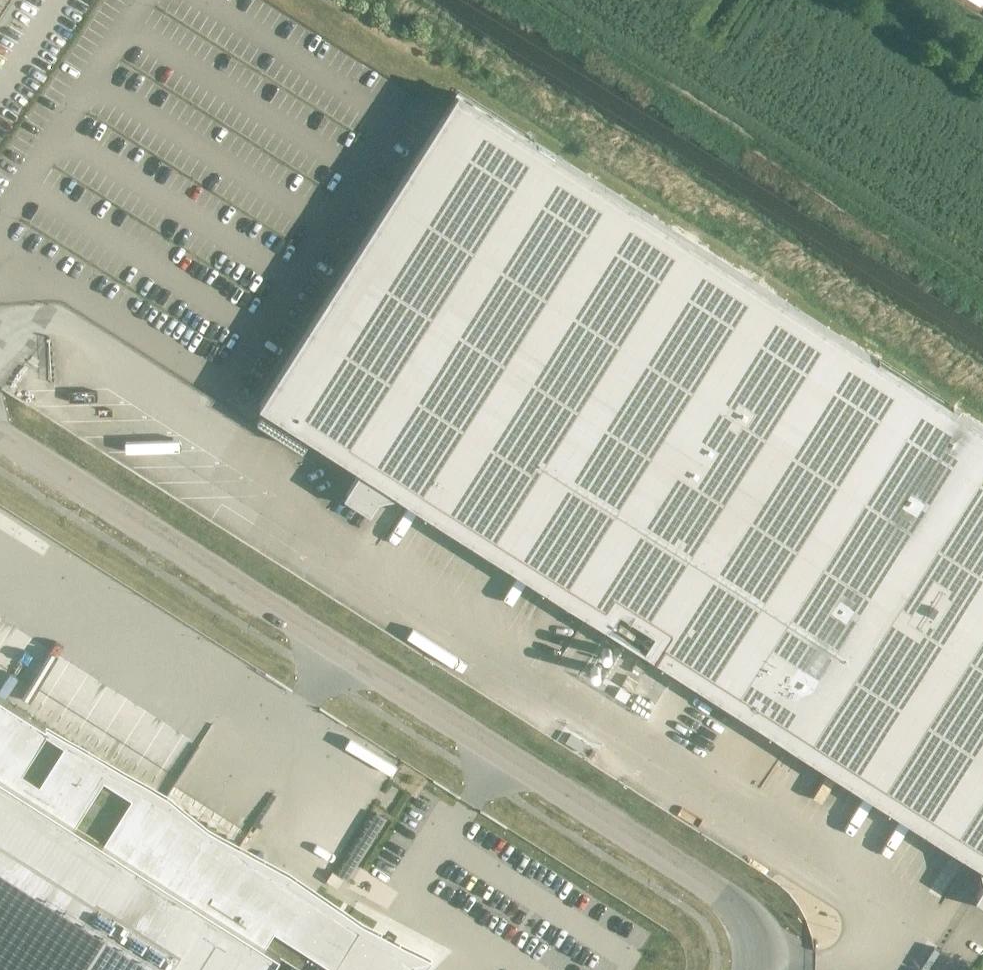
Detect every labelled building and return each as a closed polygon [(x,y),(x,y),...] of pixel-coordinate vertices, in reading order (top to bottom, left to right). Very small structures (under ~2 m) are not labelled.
[(388,485),(390,486),(402,468),(619,606),(607,624),(754,718),(766,700),(982,838),(982,427),(459,92),(260,404),(362,468),(345,495),(347,496),(348,494),(370,508),(369,510),(371,511),(388,485)] [(624,666),(607,660),(601,675),(618,681),(624,666)] [(634,704),(640,695),(627,687),(621,697),(634,704)] [(281,951),(310,969),(409,969),(416,959),(359,923),(330,969),(287,942),(317,896),(0,694),(0,969),(269,969),(281,951)] [(859,848),(870,824),(860,819),(848,843),(859,848)] [(933,865),(924,883),(935,888),(944,869),(933,865)] [(865,892),(856,901),(893,941),(902,932),(865,892)]
